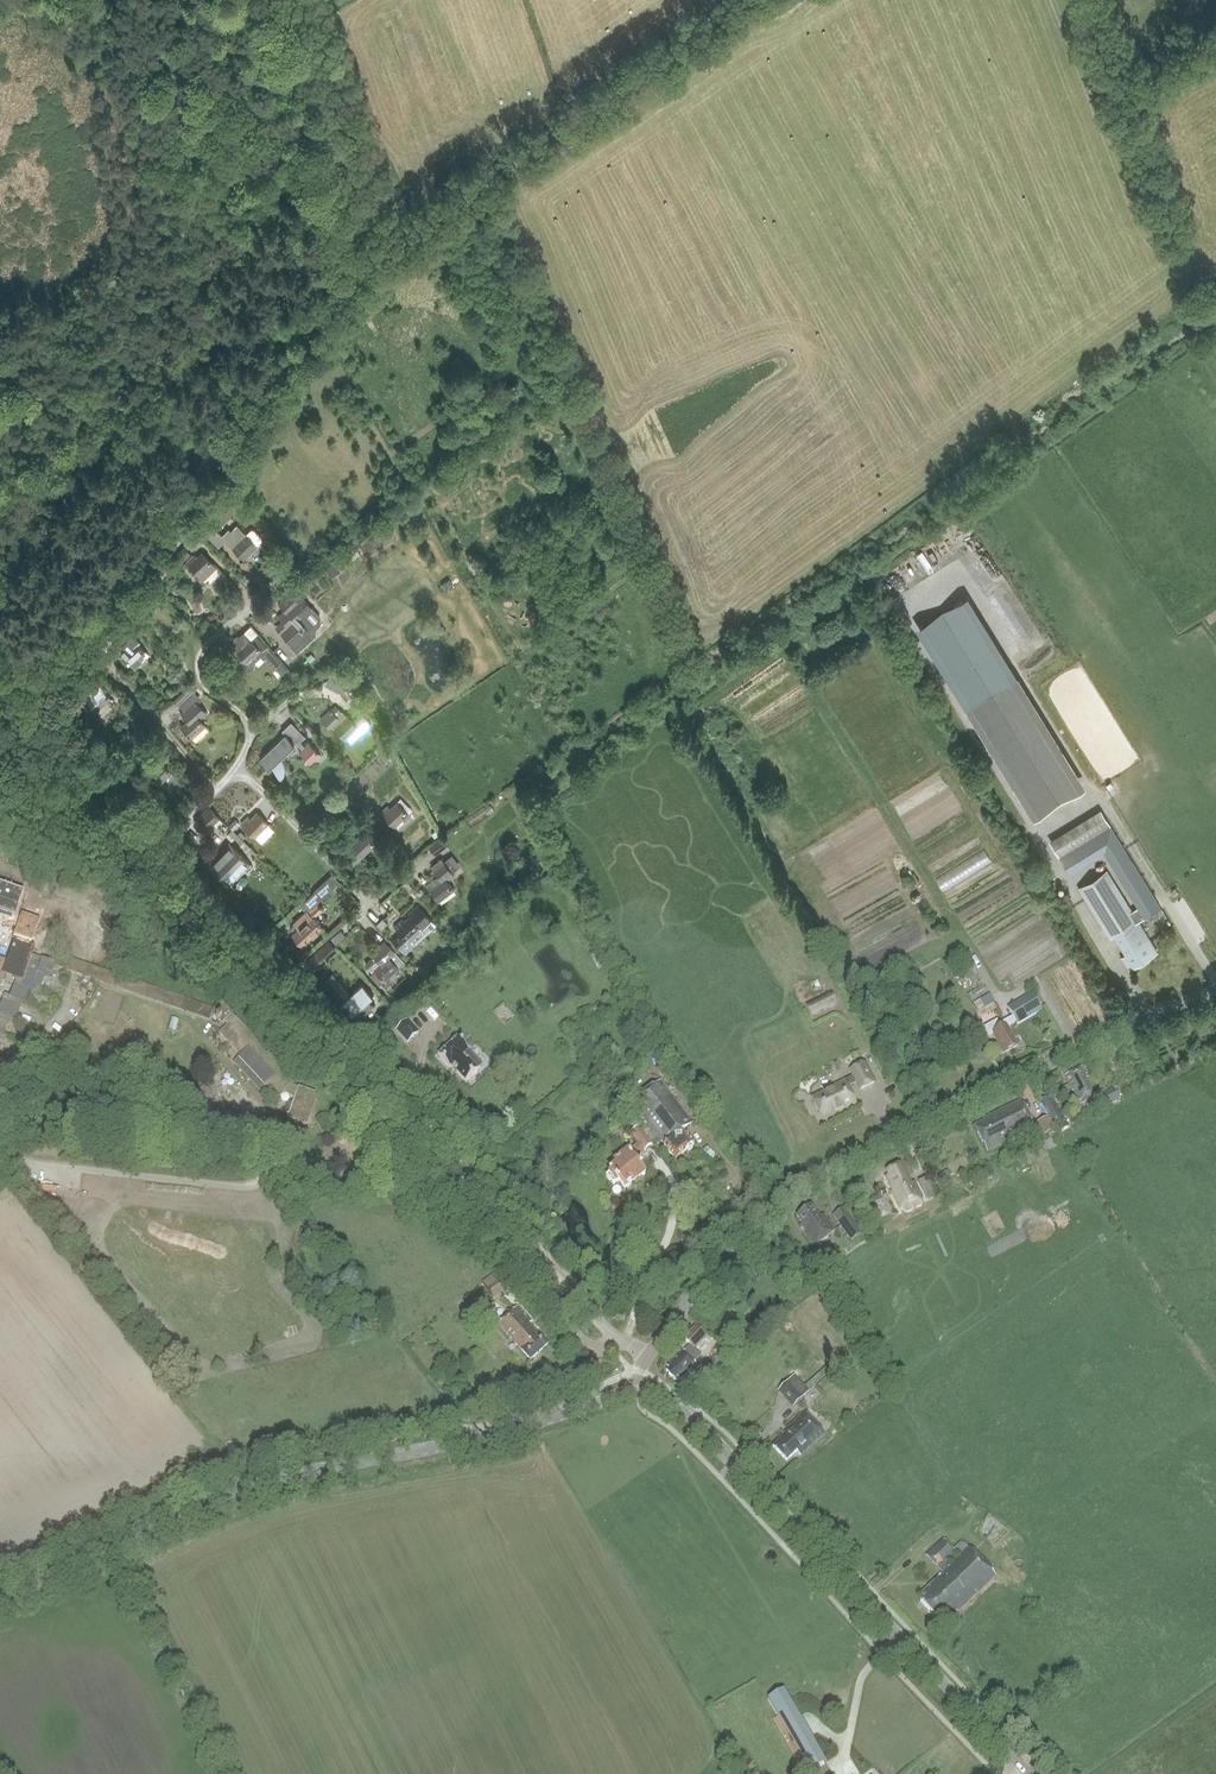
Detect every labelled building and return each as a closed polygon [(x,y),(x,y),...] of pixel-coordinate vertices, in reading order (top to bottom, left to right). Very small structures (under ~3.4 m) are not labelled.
[(254,531),(251,530),(246,535),(237,525),(230,531),(229,530),(222,536),(213,527),(205,534),(218,548),(226,541),(244,560),(258,547),(257,546),(262,541),(262,539),(254,531)] [(185,546),(171,559),(178,566),(192,553),(185,546)] [(216,567),(202,552),(197,557),(194,554),(185,562),(202,580),(216,567)] [(335,563),(324,569),(330,578),(341,572),(335,563)] [(277,578),(268,585),(273,590),(281,583),(277,578)] [(450,579),(443,583),(447,590),(454,586),(450,579)] [(291,648),(296,654),(314,637),(315,631),(304,618),(312,610),(301,598),(302,597),(295,589),(278,605),(284,611),(278,617),(285,625),(279,631),(292,647),(291,648)] [(120,644),(115,648),(120,654),(131,665),(135,669),(142,663),(149,656),(136,643),(139,640),(132,633),(120,644)] [(254,662),(260,657),(263,660),(265,658),(276,670),(282,665),(256,635),(251,640),(245,633),(240,638),(237,638),(235,640),(235,642),(238,646),(234,649),(241,658),(240,659),(239,660),(239,662),(239,664),(239,666),(240,668),(241,669),(243,671),(245,671),(248,672),(250,671),(252,669),(254,667),(255,665),(255,663),(254,662)] [(331,672),(324,683),(338,691),(345,680),(331,672)] [(182,676),(177,680),(181,685),(186,681),(182,676)] [(965,708),(1033,819),(1086,787),(1017,676),(965,708)] [(99,686),(93,692),(90,689),(82,697),(97,712),(111,698),(99,686)] [(133,708),(125,700),(119,707),(127,714),(133,708)] [(205,713),(195,702),(181,714),(187,721),(181,727),(192,739),(205,726),(199,719),(205,713)] [(349,744),(371,723),(357,708),(347,717),(342,711),(341,712),(336,706),(329,713),(328,711),(320,719),(330,729),(333,726),(349,744)] [(259,759),(268,769),(272,765),(281,782),(283,779),(284,776),(284,773),(284,770),(284,767),(283,764),(281,761),(279,758),(294,744),(296,746),(298,744),(303,749),(299,752),(310,764),(320,754),(309,743),(305,747),(300,741),(305,737),(291,722),(282,731),(285,735),(259,759)] [(153,767),(151,764),(143,771),(157,786),(171,774),(160,761),(153,767)] [(391,808),(388,806),(380,813),(394,828),(412,811),(401,799),(391,808)] [(211,806),(196,821),(207,832),(222,818),(211,806)] [(471,824),(489,816),(486,808),(467,815),(471,824)] [(250,819),(248,817),(241,824),(255,838),(268,825),(256,813),(250,819)] [(233,831),(239,825),(234,820),(229,825),(233,831)] [(246,836),(240,831),(237,834),(243,840),(246,836)] [(354,866),(362,858),(375,845),(364,833),(357,840),(355,837),(348,844),(354,850),(346,857),(354,866)] [(253,850),(236,834),(233,837),(249,854),(253,850)] [(440,841),(429,850),(435,857),(446,849),(440,841)] [(229,845),(208,865),(229,886),(249,866),(245,861),(246,860),(244,858),(243,859),(229,845)] [(456,890),(448,879),(454,875),(442,859),(431,868),(438,877),(427,885),(439,902),(456,890)] [(1108,871),(1078,890),(1109,940),(1114,938),(1125,956),(1121,959),(1128,971),(1158,952),(1139,921),(1144,918),(1138,908),(1133,911),(1108,871)] [(538,887),(552,878),(550,873),(535,882),(538,887)] [(303,945),(322,927),(314,918),(322,910),(317,904),(322,899),(319,896),(325,891),(327,892),(330,892),(340,882),(333,874),(305,901),(312,908),(307,913),(306,912),(294,924),(299,929),(293,935),(303,945)] [(12,933),(25,895),(0,887),(0,929),(12,933)] [(400,933),(393,940),(405,954),(436,926),(417,905),(407,913),(411,917),(405,922),(403,919),(395,926),(400,933)] [(0,1036),(6,1038),(12,1020),(18,1022),(24,1004),(30,1006),(36,989),(42,991),(46,979),(48,973),(54,975),(57,965),(33,957),(36,949),(32,947),(41,921),(22,915),(13,942),(15,943),(9,962),(0,959),(0,982),(6,984),(8,979),(18,982),(12,999),(6,997),(0,1014),(0,1036)] [(383,919),(377,924),(382,929),(388,923),(383,919)] [(343,929),(330,941),(333,945),(347,933),(343,929)] [(333,945),(330,941),(308,961),(314,968),(336,948),(333,945)] [(371,973),(374,970),(375,972),(370,977),(380,987),(405,964),(384,943),(372,955),(375,958),(365,967),(371,973)] [(366,1001),(371,996),(361,984),(350,995),(331,975),(322,983),(350,1014),(352,1012),(359,1020),(372,1008),(366,1001)] [(832,993),(806,1006),(812,1017),(838,1004),(832,993)] [(1018,1025),(1042,1010),(1033,994),(1008,1008),(1013,1017),(1017,1023),(1018,1025)] [(990,995),(980,1000),(986,1009),(995,1003),(990,995)] [(236,1014),(224,1002),(212,1012),(227,1026),(219,1034),(240,1056),(233,1063),(259,1091),(266,1084),(279,1097),(284,1092),(290,1096),(295,1097),(287,1119),(307,1126),(317,1094),(298,1088),(293,1084),(277,1067),(292,1054),(282,1040),(266,1056),(259,1048),(260,1048),(256,1043),(256,1042),(252,1037),(253,1036),(234,1016),(236,1014)] [(994,1034),(1004,1054),(1018,1046),(1008,1028),(1017,1023),(1013,1017),(999,1024),(997,1020),(983,1028),(988,1037),(994,1034)] [(408,1020),(396,1031),(408,1044),(420,1033),(408,1020)] [(460,1078),(472,1067),(471,1066),(476,1062),(462,1047),(463,1047),(452,1034),(433,1052),(444,1064),(446,1063),(460,1078)] [(822,1089),(824,1093),(812,1099),(823,1120),(825,1119),(826,1122),(834,1118),(833,1116),(855,1104),(847,1088),(857,1083),(860,1090),(874,1083),(865,1063),(850,1070),(853,1076),(832,1087),(831,1084),(822,1089)] [(1066,1075),(1070,1085),(1042,1099),(1059,1134),(1066,1130),(1053,1102),(1074,1090),(1079,1101),(1094,1094),(1087,1078),(1089,1077),(1084,1066),(1066,1075)] [(693,1124),(660,1082),(632,1104),(676,1160),(694,1146),(683,1131),(693,1124)] [(201,1088),(195,1093),(203,1102),(209,1096),(201,1088)] [(1119,1099),(1114,1089),(1105,1094),(1110,1104),(1119,1099)] [(983,1119),(984,1121),(975,1126),(987,1152),(1034,1129),(1021,1101),(983,1119)] [(1058,1135),(1051,1118),(1037,1124),(1043,1138),(1048,1136),(1050,1139),(1058,1135)] [(610,1170),(611,1172),(606,1176),(613,1185),(618,1181),(624,1189),(645,1173),(635,1159),(652,1145),(638,1127),(631,1133),(638,1143),(614,1162),(616,1165),(610,1170)] [(889,1175),(887,1177),(893,1190),(892,1191),(901,1209),(907,1213),(922,1206),(922,1199),(915,1183),(911,1185),(901,1164),(887,1171),(889,1175)] [(939,1197),(930,1178),(920,1183),(929,1202),(939,1197)] [(885,1188),(879,1191),(882,1197),(888,1194),(885,1188)] [(814,1247),(835,1231),(823,1215),(820,1217),(812,1206),(796,1217),(802,1225),(799,1227),(814,1247)] [(863,1233),(845,1209),(834,1217),(852,1241),(863,1233)] [(503,1277),(490,1286),(497,1297),(511,1288),(503,1277)] [(532,1321),(518,1306),(498,1324),(530,1360),(547,1344),(529,1324),(532,1321)] [(668,1365),(670,1368),(667,1371),(675,1380),(678,1377),(681,1379),(697,1364),(695,1361),(701,1355),(694,1348),(706,1337),(697,1327),(685,1339),(691,1345),(685,1351),(684,1350),(668,1365)] [(731,1363),(722,1355),(718,1359),(726,1368),(731,1363)] [(718,1371),(708,1360),(702,1365),(707,1371),(712,1376),(718,1371)] [(826,1368),(822,1371),(826,1376),(830,1373),(826,1368)] [(707,1371),(696,1381),(700,1386),(712,1376),(707,1371)] [(794,1375),(778,1391),(793,1407),(810,1391),(794,1375)] [(817,1376),(811,1381),(815,1386),(822,1381),(817,1376)] [(781,1435),(782,1436),(772,1446),(787,1461),(797,1451),(801,1455),(824,1433),(803,1411),(791,1423),(792,1425),(781,1435)] [(925,1597),(920,1601),(940,1622),(950,1611),(958,1613),(996,1577),(968,1547),(947,1568),(944,1565),(957,1553),(943,1539),(926,1555),(942,1573),(933,1581),(934,1581),(921,1594),(925,1597)] [(968,1547),(964,1543),(955,1551),(957,1553),(959,1556),(968,1547)] [(778,1714),(780,1713),(787,1725),(797,1742),(805,1756),(803,1757),(803,1756),(802,1757),(811,1771),(812,1771),(810,1768),(824,1760),(826,1762),(827,1762),(810,1734),(800,1717),(784,1689),(783,1690),(785,1693),(771,1701),(769,1698),(768,1698),(778,1716),(779,1715),(778,1714)]
